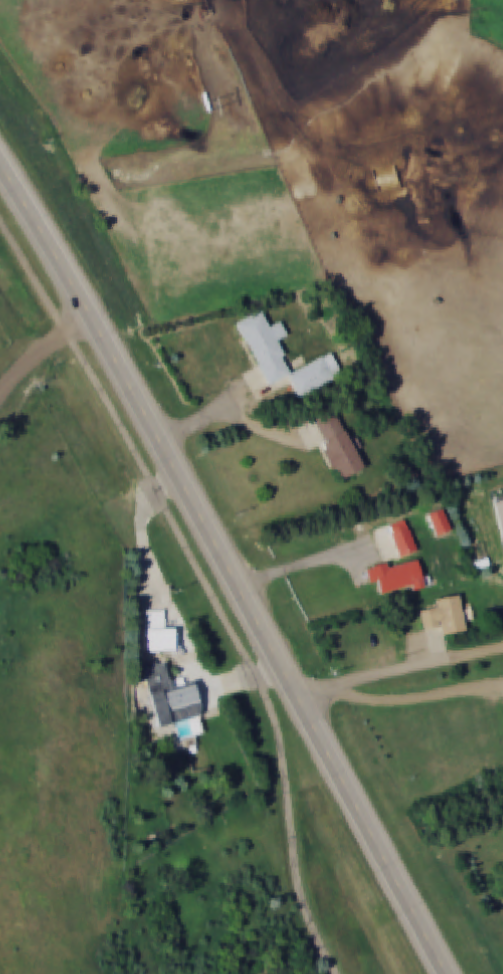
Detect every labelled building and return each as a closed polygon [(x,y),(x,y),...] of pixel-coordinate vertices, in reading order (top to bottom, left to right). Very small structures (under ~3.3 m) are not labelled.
[(235,323),(266,387),(287,376),(298,399),(343,377),(331,353),(291,373),(276,342),(287,336),(280,323),(270,328),(262,310),(235,323)] [(319,445),(336,481),(364,468),(335,408),(313,419),(324,442),(319,445)] [(387,527),(400,558),(418,550),(405,519),(387,527)] [(378,595),(423,588),(418,559),(374,566),(378,595)] [(424,630),(437,628),(438,636),(467,632),(464,617),(463,617),(459,596),(430,600),(432,611),(421,613),(424,630)] [(165,611),(148,611),(148,651),(175,651),(175,628),(165,628),(165,611)] [(142,666),(158,729),(202,718),(193,682),(171,687),(165,661),(142,666)]
